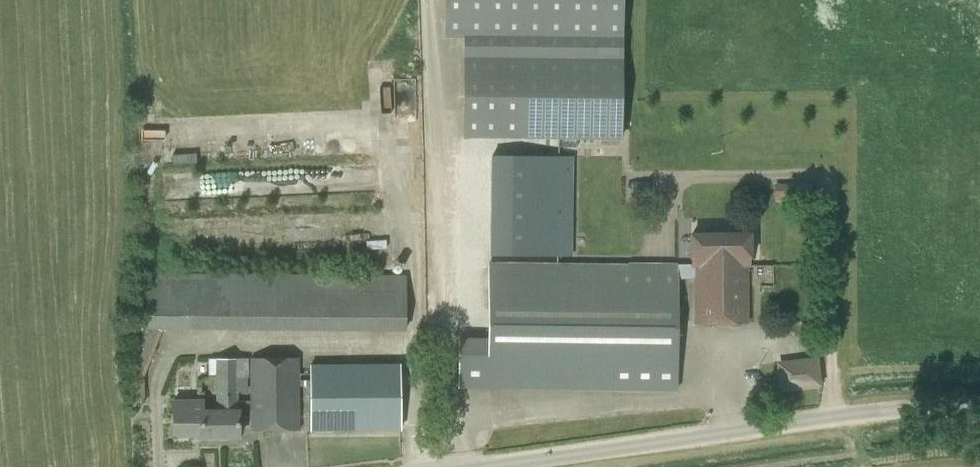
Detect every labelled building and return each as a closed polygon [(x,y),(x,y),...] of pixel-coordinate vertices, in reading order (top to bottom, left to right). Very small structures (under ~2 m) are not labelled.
[(622,38),(622,0),(445,0),(445,36),(622,38)] [(621,138),(622,58),(464,56),(463,136),(621,138)] [(793,183),(774,183),(774,198),(793,198),(793,183)] [(694,322),(747,322),(747,266),(749,266),(749,256),(750,256),(750,233),(690,233),(690,265),(489,264),(489,341),(458,341),(458,386),(488,386),(676,389),(676,277),(694,277),(694,322)] [(144,376),(163,328),(406,330),(406,275),(146,272),(145,328),(151,328),(149,333),(143,330),(134,354),(140,356),(133,372),(144,376)] [(299,429),(298,358),(251,359),(251,400),(238,400),(238,392),(248,391),(247,377),(249,377),(248,359),(208,359),(208,375),(217,375),(217,409),(203,409),(201,435),(201,438),(239,439),(238,409),(251,408),(251,429),(299,429)] [(778,366),(781,389),(819,384),(816,361),(778,366)] [(311,430),(400,429),(400,366),(311,366),(311,430)] [(144,401),(144,377),(134,377),(135,401),(144,401)] [(174,401),(174,435),(201,435),(203,409),(203,402),(174,401)]
